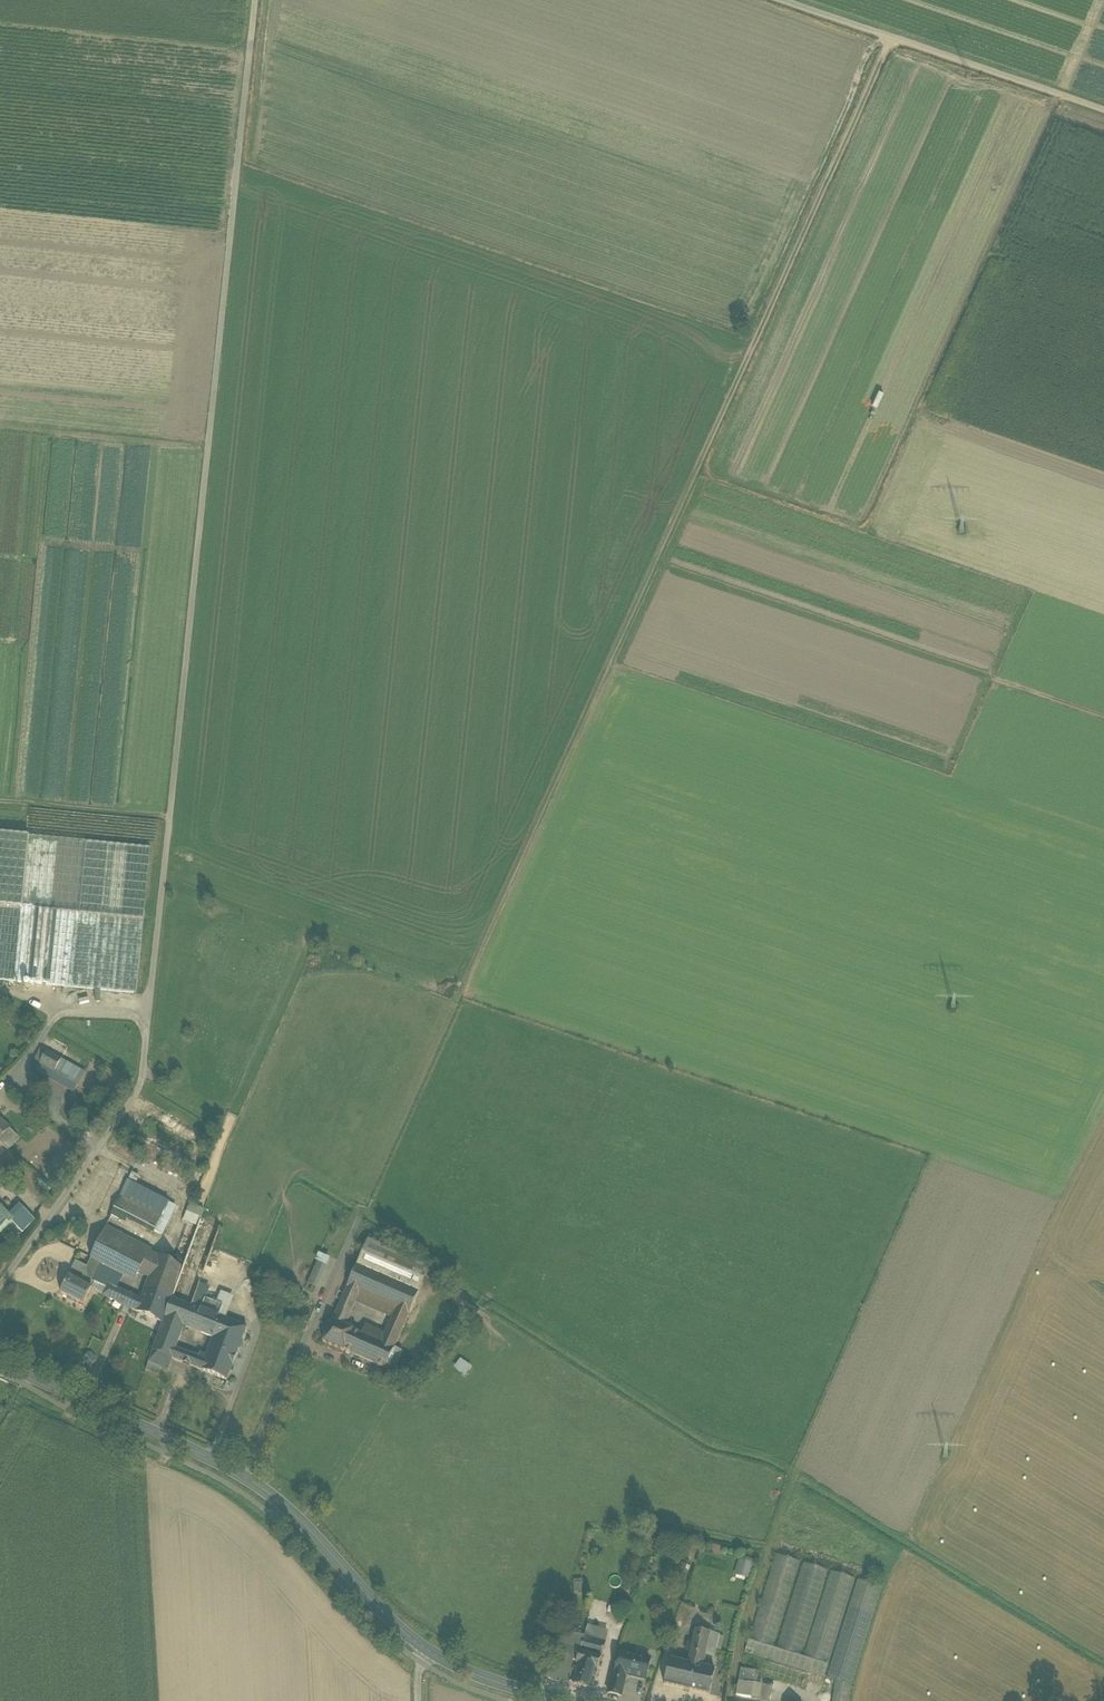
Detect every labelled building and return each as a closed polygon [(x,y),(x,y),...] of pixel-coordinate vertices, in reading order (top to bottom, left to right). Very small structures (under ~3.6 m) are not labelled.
[(29,837),(23,909),(0,907),(0,981),(136,994),(150,849),(29,837)] [(41,1049),(34,1061),(40,1065),(47,1052),(41,1049)] [(54,1056),(47,1052),(40,1065),(47,1068),(54,1056)] [(80,1070),(54,1056),(47,1068),(73,1083),(75,1078),(78,1079),(79,1077),(77,1076),(80,1070)] [(10,1130),(0,1121),(0,1140),(10,1130)] [(169,1203),(128,1182),(120,1197),(161,1219),(169,1203)] [(161,1219),(120,1197),(113,1213),(154,1234),(155,1232),(161,1219)] [(161,1219),(155,1232),(162,1235),(175,1207),(169,1203),(161,1219)] [(184,1221),(197,1225),(200,1217),(203,1218),(206,1209),(190,1204),(184,1221)] [(0,1205),(0,1235),(12,1223),(15,1220),(13,1219),(0,1205)] [(35,1221),(23,1209),(13,1219),(15,1220),(12,1223),(22,1233),(35,1221)] [(200,1221),(175,1290),(172,1299),(191,1306),(192,1306),(200,1285),(220,1229),(200,1221)] [(83,1275),(80,1283),(90,1288),(102,1265),(123,1276),(128,1268),(140,1274),(151,1250),(106,1227),(87,1267),(83,1275)] [(430,1268),(368,1241),(357,1266),(419,1293),(430,1268)] [(320,1253),(308,1283),(315,1286),(324,1264),(329,1266),(332,1258),(320,1253)] [(181,1268),(158,1255),(142,1300),(168,1312),(172,1299),(175,1290),(181,1268)] [(87,1267),(76,1262),(72,1270),(83,1275),(87,1267)] [(419,1293),(357,1266),(347,1288),(360,1294),(356,1304),(391,1319),(396,1310),(409,1316),(419,1293)] [(80,1283),(69,1277),(61,1293),(84,1305),(92,1289),(90,1288),(80,1283)] [(127,1295),(107,1285),(106,1288),(107,1289),(104,1296),(123,1305),(127,1295)] [(221,1293),(200,1285),(192,1306),(213,1315),(221,1293)] [(347,1288),(336,1313),(349,1318),(356,1304),(360,1294),(347,1288)] [(191,1306),(172,1299),(168,1312),(164,1324),(163,1324),(153,1352),(172,1359),(176,1349),(184,1328),(184,1327),(191,1306)] [(168,1312),(142,1300),(138,1312),(163,1324),(164,1324),(168,1312)] [(192,1306),(191,1306),(184,1327),(213,1338),(221,1318),(213,1315),(192,1306)] [(112,1318),(96,1310),(93,1316),(113,1326),(116,1319),(113,1317),(112,1318)] [(369,1328),(366,1334),(362,1333),(362,1335),(353,1331),(344,1351),(385,1369),(409,1316),(396,1310),(391,1319),(385,1335),(369,1328)] [(247,1328),(221,1318),(213,1338),(212,1339),(210,1346),(236,1356),(247,1328)] [(353,1331),(332,1322),(323,1343),(344,1352),(344,1351),(353,1331)] [(236,1356),(210,1346),(205,1360),(201,1370),(227,1381),(236,1356)] [(185,1352),(176,1349),(172,1359),(182,1363),(185,1352)] [(87,1365),(97,1359),(92,1352),(83,1358),(87,1365)] [(172,1359),(153,1352),(148,1363),(162,1368),(168,1371),(172,1359)] [(205,1360),(194,1355),(190,1366),(201,1370),(205,1360)] [(466,1376),(473,1367),(462,1358),(455,1367),(466,1376)] [(162,1368),(148,1363),(146,1370),(159,1375),(162,1368)] [(775,1554),(745,1653),(824,1678),(855,1579),(830,1572),(803,1658),(800,1658),(828,1571),(803,1563),(776,1650),(773,1649),(800,1562),(775,1554)] [(750,1578),(754,1561),(739,1558),(735,1575),(750,1578)] [(583,1580),(575,1579),(574,1592),(582,1592),(583,1580)] [(857,1580),(826,1678),(835,1681),(851,1686),(882,1588),(857,1580)] [(691,1652),(705,1655),(710,1633),(695,1630),(693,1642),(691,1652)] [(584,1638),(560,1631),(556,1645),(580,1652),(584,1638)] [(606,1643),(584,1637),(584,1638),(580,1652),(601,1658),(606,1643)] [(684,1650),(691,1652),(693,1642),(686,1640),(684,1650)] [(580,1652),(556,1645),(547,1679),(570,1685),(580,1652)] [(601,1658),(580,1652),(570,1685),(591,1691),(601,1658)] [(691,1652),(688,1664),(669,1660),(664,1684),(709,1694),(715,1670),(698,1666),(699,1663),(703,1664),(705,1655),(691,1652)] [(642,1656),(636,1655),(634,1656),(619,1653),(615,1672),(613,1672),(608,1693),(621,1696),(625,1678),(629,1676),(645,1680),(650,1660),(643,1658),(642,1656)] [(757,1659),(744,1654),(741,1665),(760,1670),(763,1660),(757,1659)] [(809,1675),(763,1660),(760,1670),(758,1675),(789,1685),(804,1689),(809,1675)] [(758,1672),(741,1669),(736,1696),(751,1698),(753,1684),(756,1684),(758,1672)] [(759,1678),(758,1684),(756,1684),(753,1684),(751,1698),(768,1700),(770,1700),(773,1681),(759,1678)] [(832,1700),(849,1700),(851,1686),(835,1681),(832,1700)] [(789,1685),(783,1683),(780,1694),(786,1696),(789,1685)]
